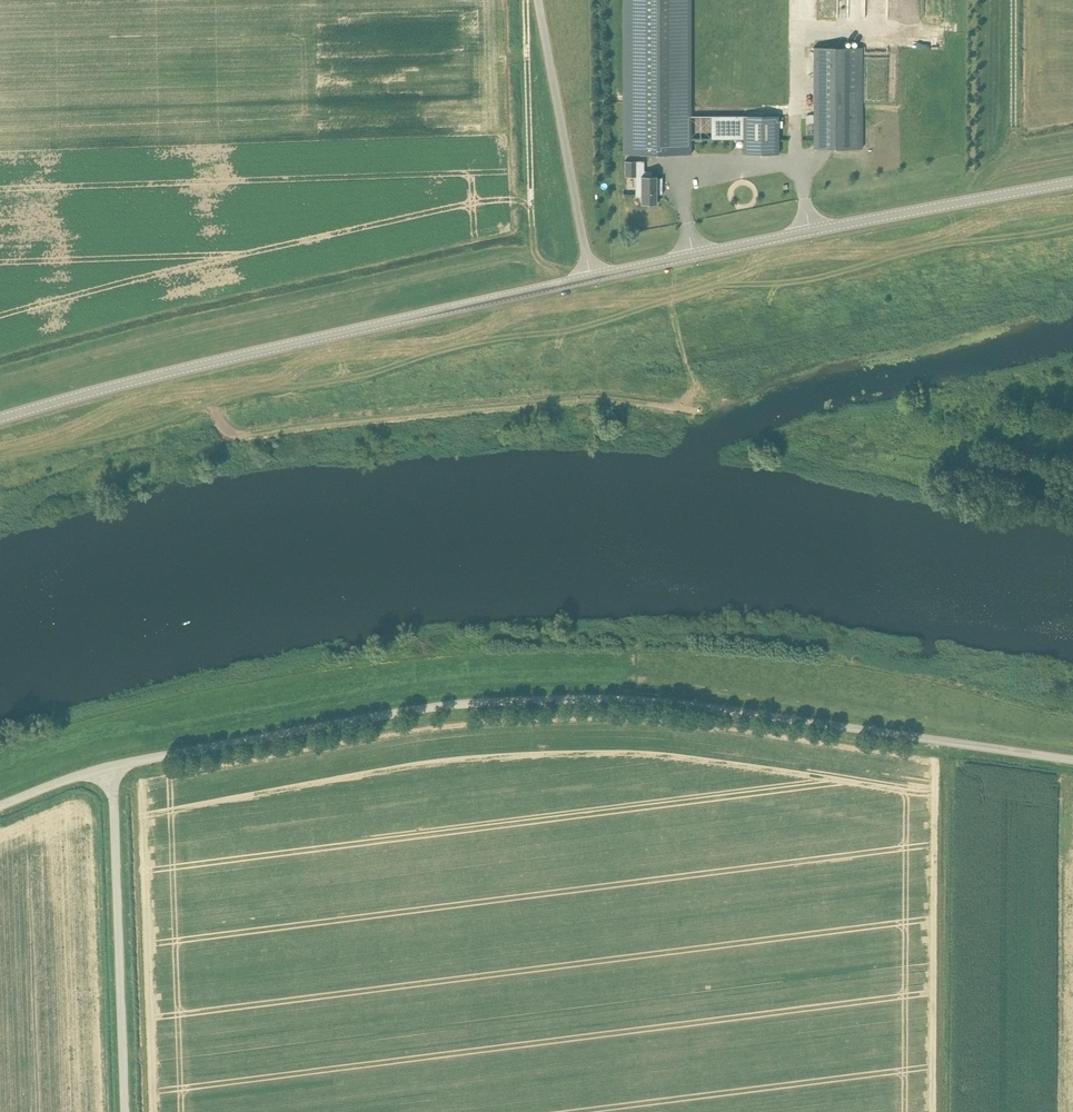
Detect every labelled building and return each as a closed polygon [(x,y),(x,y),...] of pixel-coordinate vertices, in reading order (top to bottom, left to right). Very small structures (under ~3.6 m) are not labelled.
[(779,116),(689,116),(689,0),(624,0),(624,154),(689,154),(689,139),(744,139),(744,154),(779,154),(779,116)] [(861,148),(861,47),(816,47),(816,148),(861,148)] [(641,204),(657,204),(657,194),(662,194),(662,177),(662,178),(657,178),(657,176),(652,176),(652,171),(644,171),(644,161),(625,161),(625,177),(635,177),(635,197),(641,197),(641,204)]
